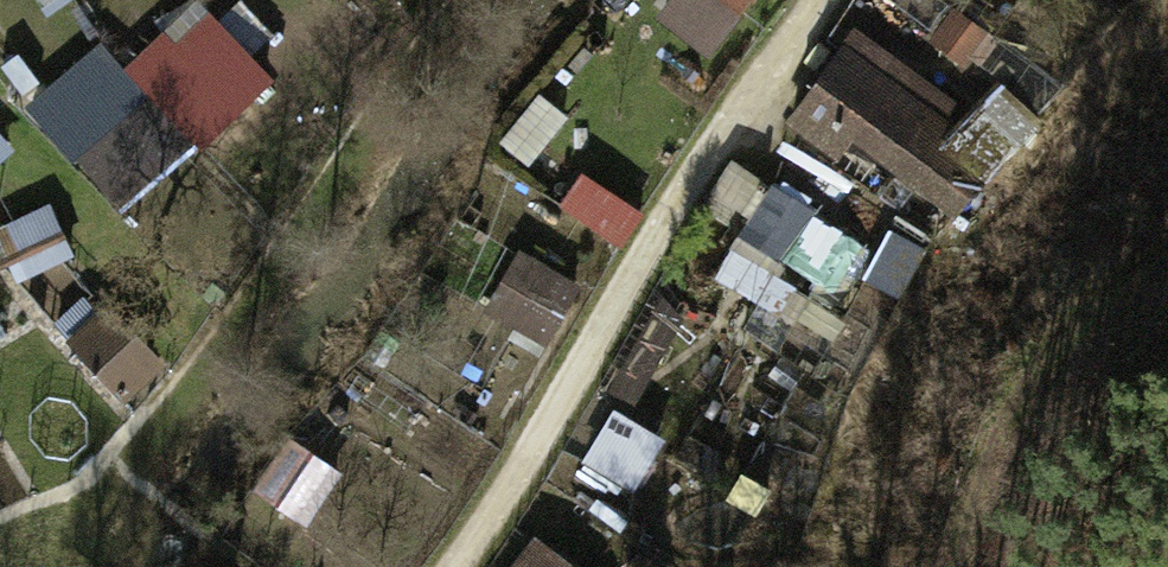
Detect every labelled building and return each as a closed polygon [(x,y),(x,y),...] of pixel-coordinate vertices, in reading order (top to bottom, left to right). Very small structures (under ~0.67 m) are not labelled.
[(607,34),(682,81),(710,35),(655,0),(628,0),(607,34)] [(736,21),(756,0),(715,0),(736,21)] [(166,24),(126,68),(145,86),(79,160),(136,211),(270,62),(212,9),(184,40),(166,24)] [(926,107),(851,58),(803,132),(877,181),(926,107)] [(719,273),(773,302),(826,205),(772,176),(719,273)] [(527,262),(494,319),(553,353),(586,296),(527,262)] [(113,315),(82,345),(138,405),(170,376),(113,315)] [(618,406),(589,457),(640,486),(669,435),(618,406)] [(260,493),(315,522),(345,467),(290,437),(260,493)] [(529,566),(550,566),(536,557),(529,566)]
